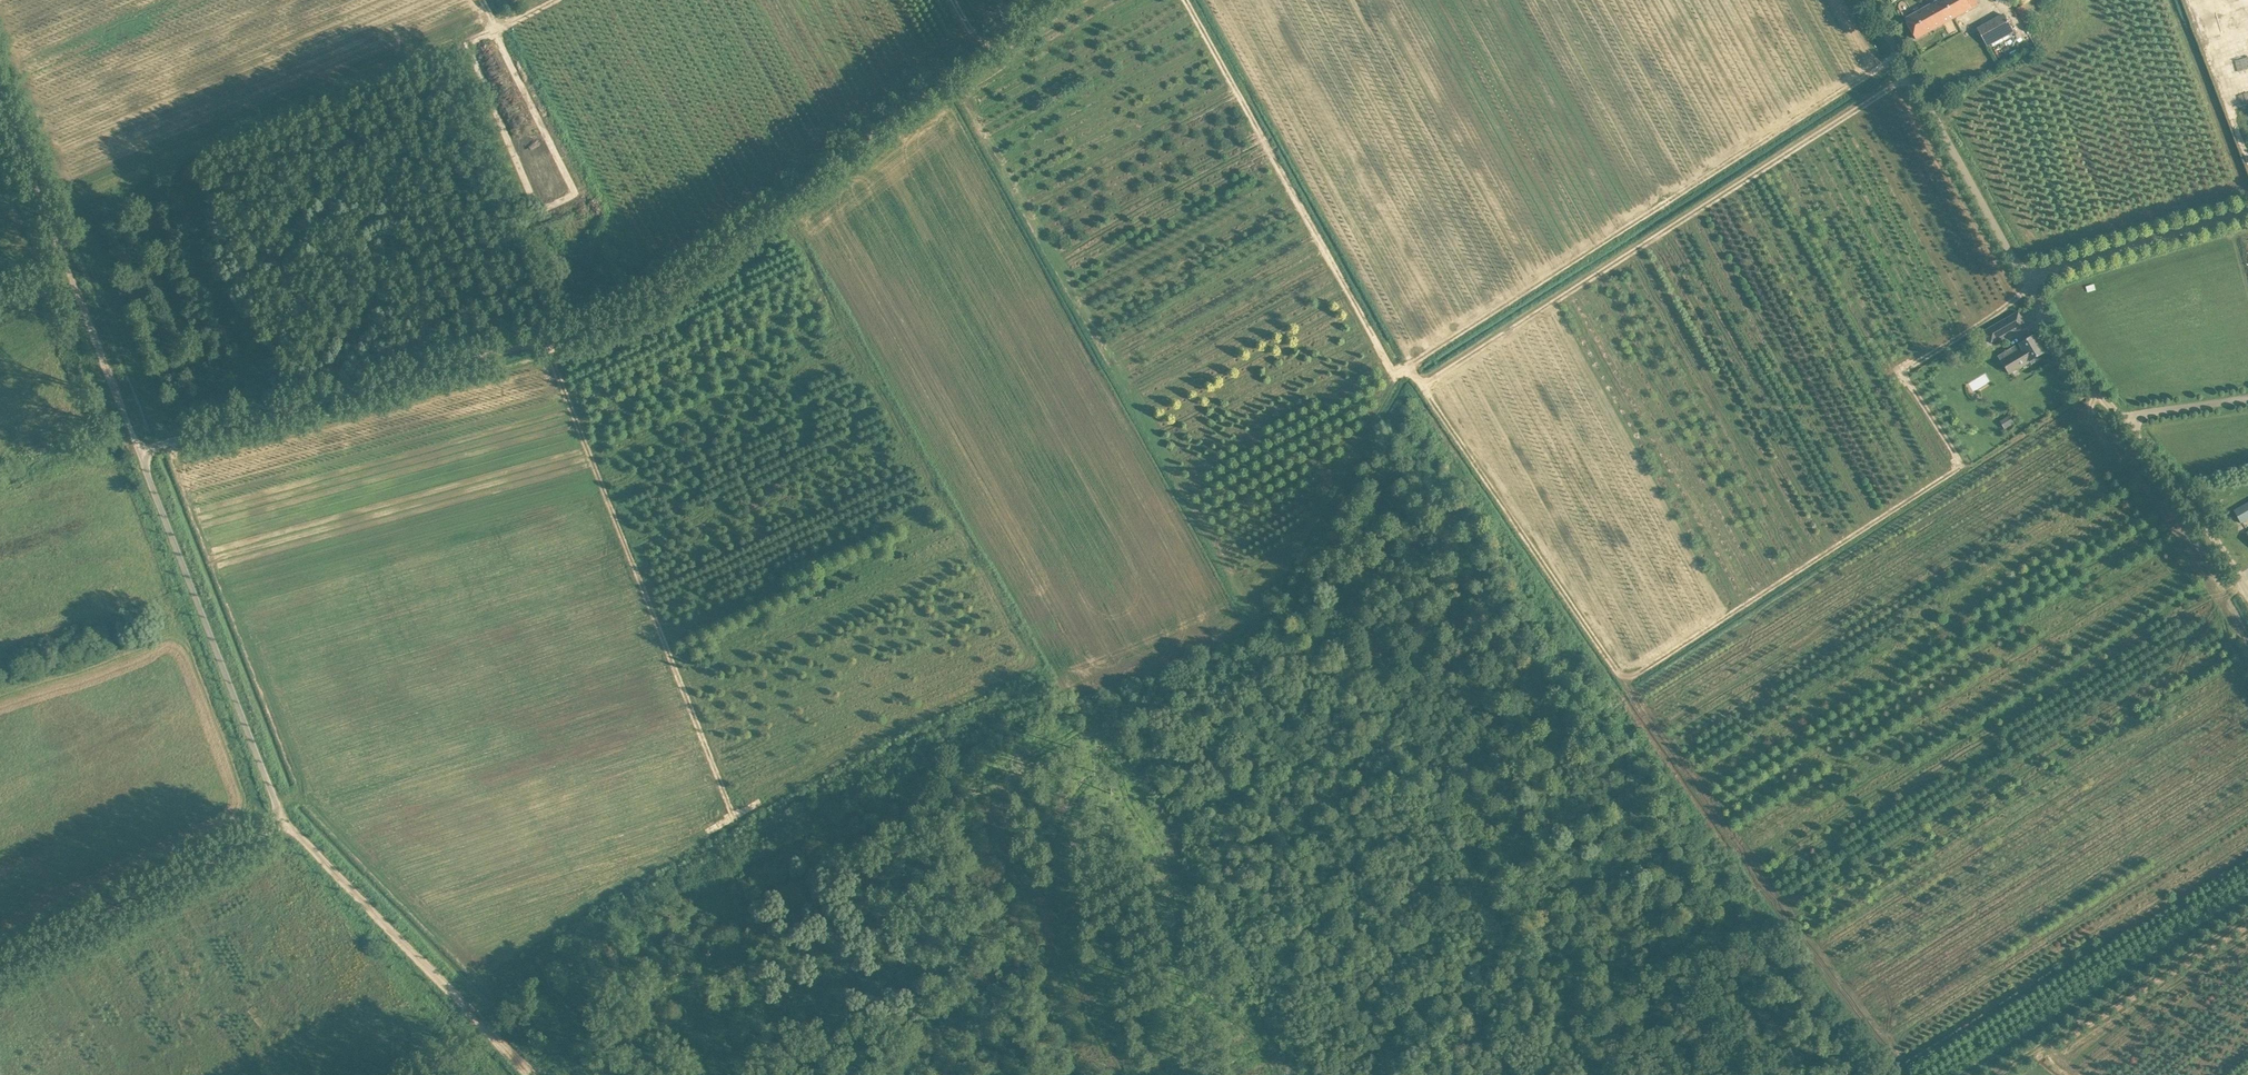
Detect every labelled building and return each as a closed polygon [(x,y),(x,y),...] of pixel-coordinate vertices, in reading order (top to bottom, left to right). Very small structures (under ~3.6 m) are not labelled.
[(1971,8),(1967,0),(1938,0),(1914,13),(1905,19),(1916,39),(1926,33),(1971,8)] [(2014,31),(2004,15),(1978,30),(1987,47),(2014,31)] [(2006,333),(2005,332),(2023,322),(2017,312),(1985,330),(1991,342),(2006,333)] [(2034,335),(2025,341),(2014,347),(2017,352),(2002,360),(2010,373),(2030,361),(2032,364),(2039,359),(2037,356),(2045,352),(2034,335)] [(2002,421),(2006,427),(2015,422),(2011,415),(2002,421)] [(2247,518),(2247,502),(2243,505),(2234,510),(2240,522),(2247,518)]
